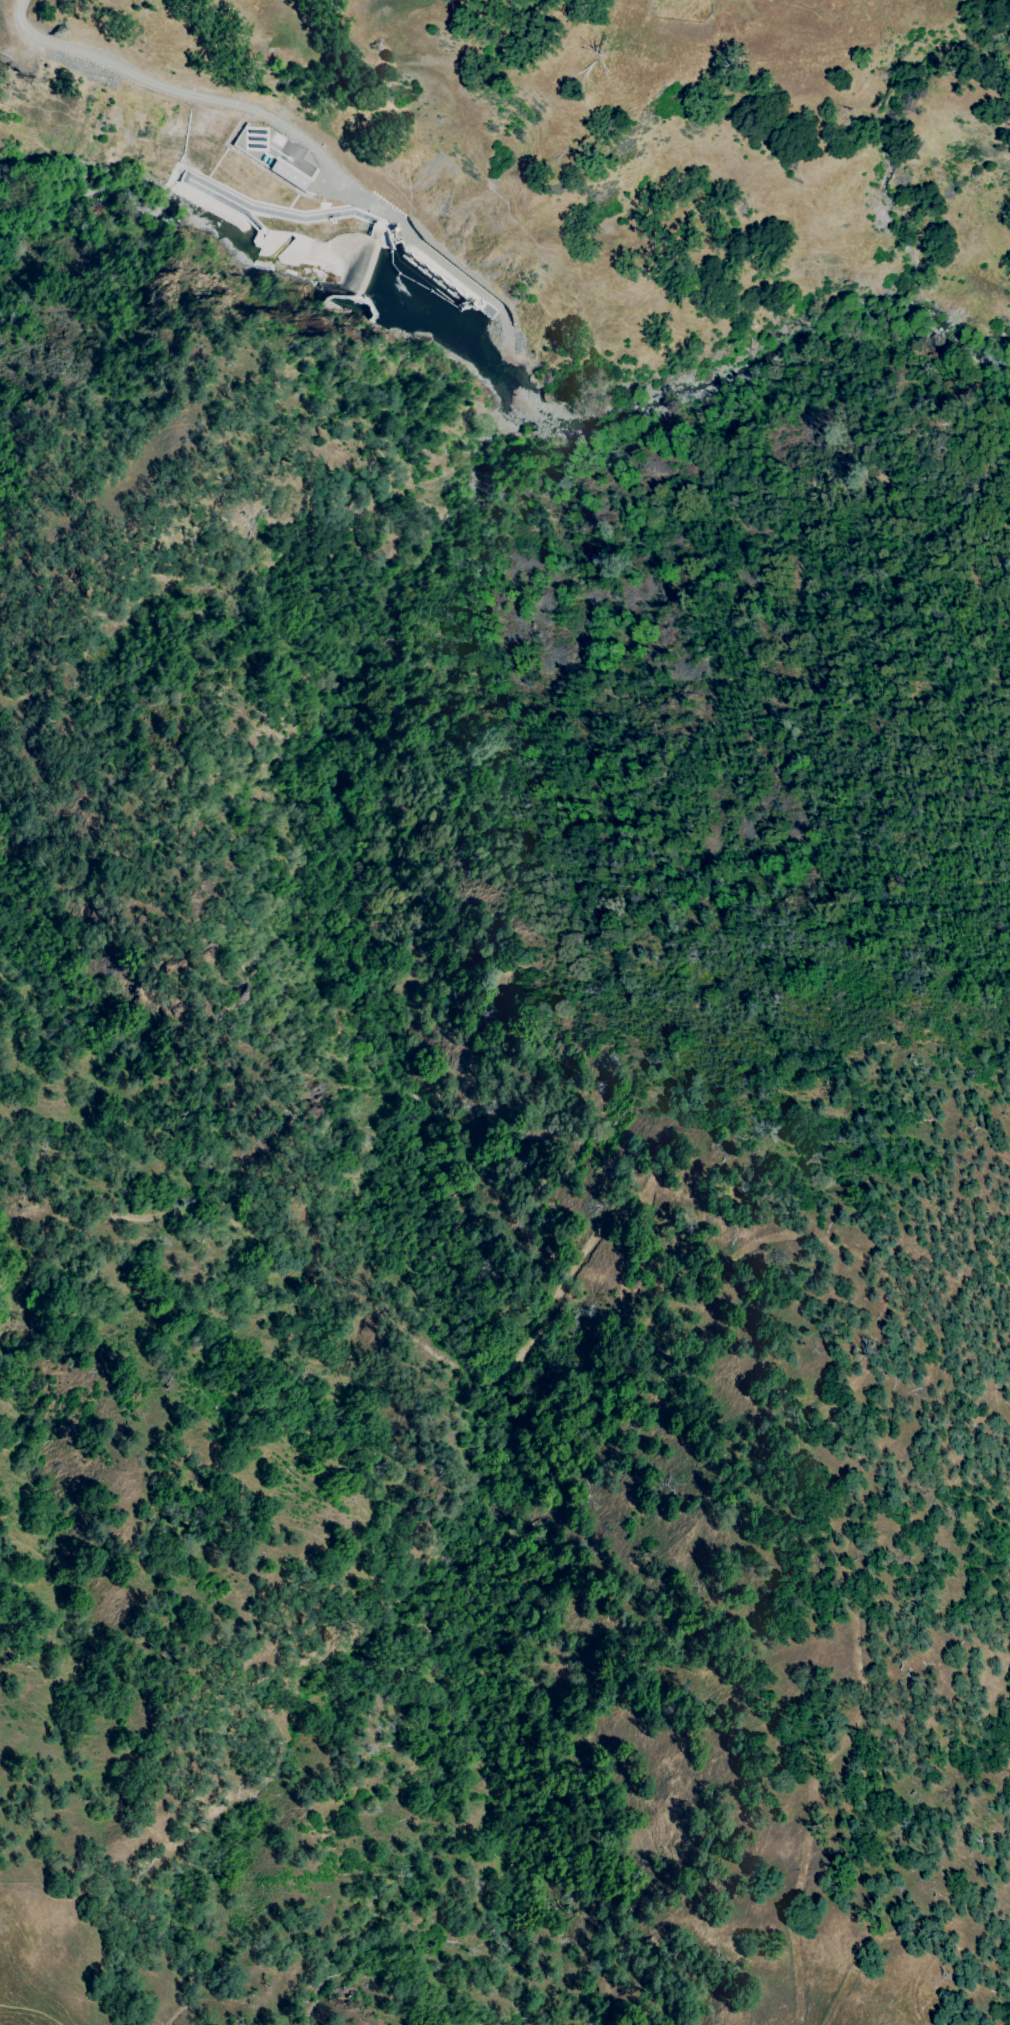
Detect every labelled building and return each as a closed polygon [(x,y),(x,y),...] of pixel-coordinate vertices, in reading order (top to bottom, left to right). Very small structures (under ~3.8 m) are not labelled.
[(267,169),(300,191),(307,180),(274,158),(267,169)]
